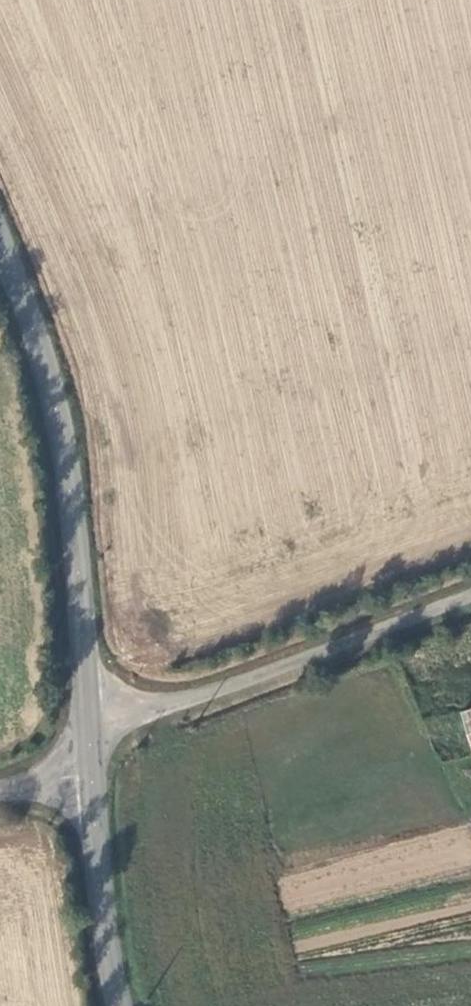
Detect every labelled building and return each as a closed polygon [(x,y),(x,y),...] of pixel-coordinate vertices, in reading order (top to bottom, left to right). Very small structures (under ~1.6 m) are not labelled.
[(457,718),(470,767),(470,714),(457,718)]
